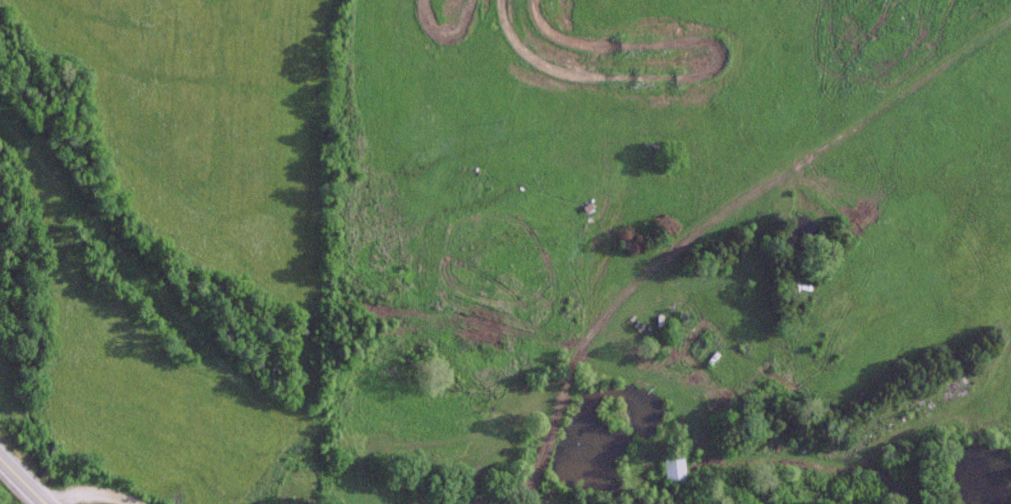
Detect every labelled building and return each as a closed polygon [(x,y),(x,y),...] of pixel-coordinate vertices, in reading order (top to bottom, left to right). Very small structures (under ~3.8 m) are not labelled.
[(665,482),(685,480),(682,452),(662,455),(665,482)]
